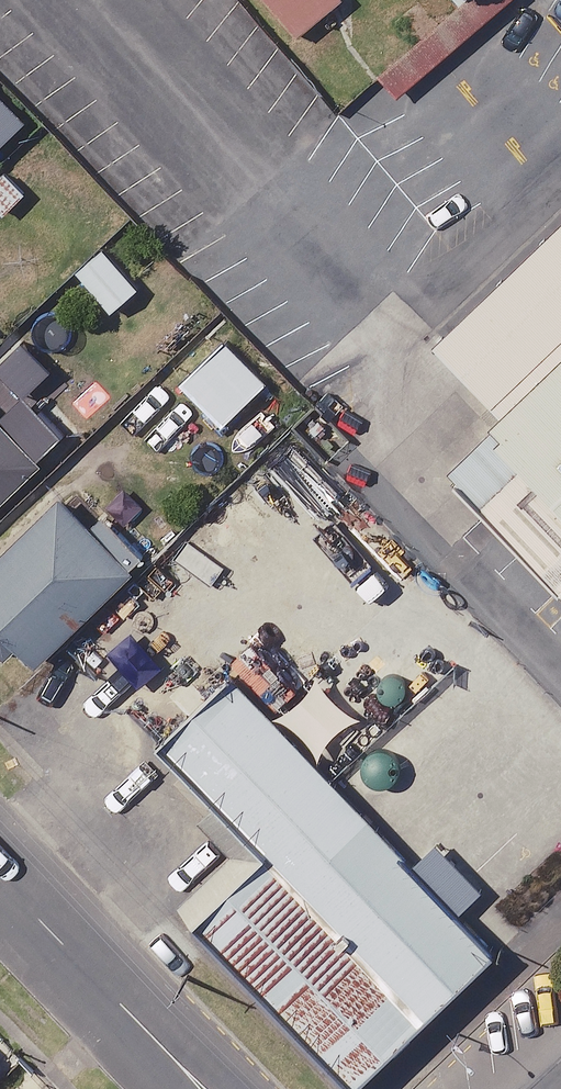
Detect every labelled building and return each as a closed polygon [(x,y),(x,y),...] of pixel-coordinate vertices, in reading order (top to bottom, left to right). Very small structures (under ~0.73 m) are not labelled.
[(267,70),(310,30),(282,0),(201,0),(267,70)] [(390,78),(408,98),(518,0),(477,0),(390,78)] [(556,221),(392,374),(459,446),(405,496),(560,661),(560,227),(556,221)] [(23,339),(0,360),(0,509),(74,440),(33,396),(56,374),(23,339)] [(272,385),(232,343),(190,383),(230,425),(272,385)] [(68,500),(0,568),(0,620),(45,665),(151,560),(110,520),(99,531),(68,500)] [(454,819),(309,665),(224,744),(369,898),(454,819)] [(369,898),(224,744),(193,710),(127,771),(227,877),(381,1041),(447,980),(369,898)] [(381,1041),(227,877),(155,944),(292,1088),(330,1088),(381,1041)]
